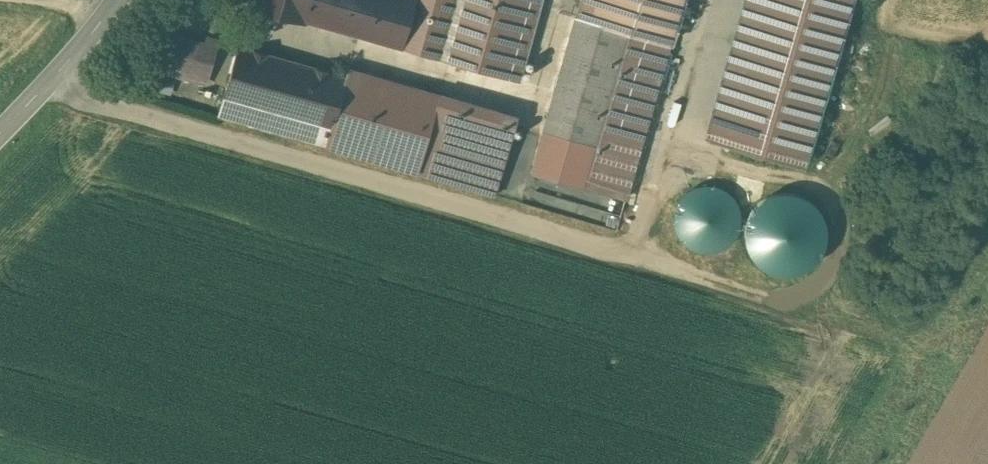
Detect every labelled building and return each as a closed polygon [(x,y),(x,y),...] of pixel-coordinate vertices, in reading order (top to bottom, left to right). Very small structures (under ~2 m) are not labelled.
[(251,5),(518,76),(539,0),(252,0),(251,5)] [(591,19),(577,15),(534,170),(626,197),(682,0),(596,0),(591,19)] [(723,142),(802,164),(849,0),(764,0),(723,142)] [(205,48),(168,38),(159,68),(205,82),(213,57),(203,54),(205,48)] [(347,76),(240,44),(219,116),(495,194),(516,116),(349,68),(347,76)] [(739,230),(741,217),(738,204),(731,194),(720,187),(707,184),(695,187),(684,194),(677,205),(675,218),(677,231),(685,242),(696,249),(709,251),(721,248),(732,241),(739,230)] [(755,263),(815,267),(819,206),(766,203),(764,232),(757,232),(755,263)]
